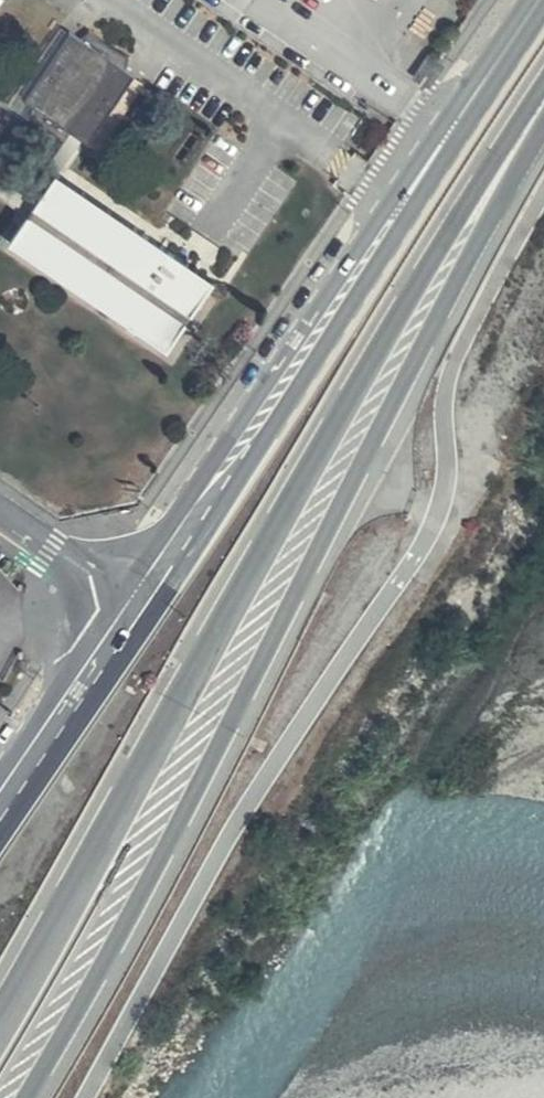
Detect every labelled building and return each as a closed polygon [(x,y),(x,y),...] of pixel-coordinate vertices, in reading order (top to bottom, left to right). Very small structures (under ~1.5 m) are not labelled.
[(98,40),(80,29),(33,98),(50,110),(41,122),(57,132),(73,147),(82,134),(92,141),(99,145),(148,75),(131,62),(138,51),(119,44),(105,31),(98,40)] [(0,133),(0,164),(14,143),(0,133)] [(36,221),(70,172),(92,141),(82,134),(73,147),(35,202),(0,179),(0,196),(36,221)] [(227,282),(70,172),(36,221),(21,243),(178,351),(227,282)]
